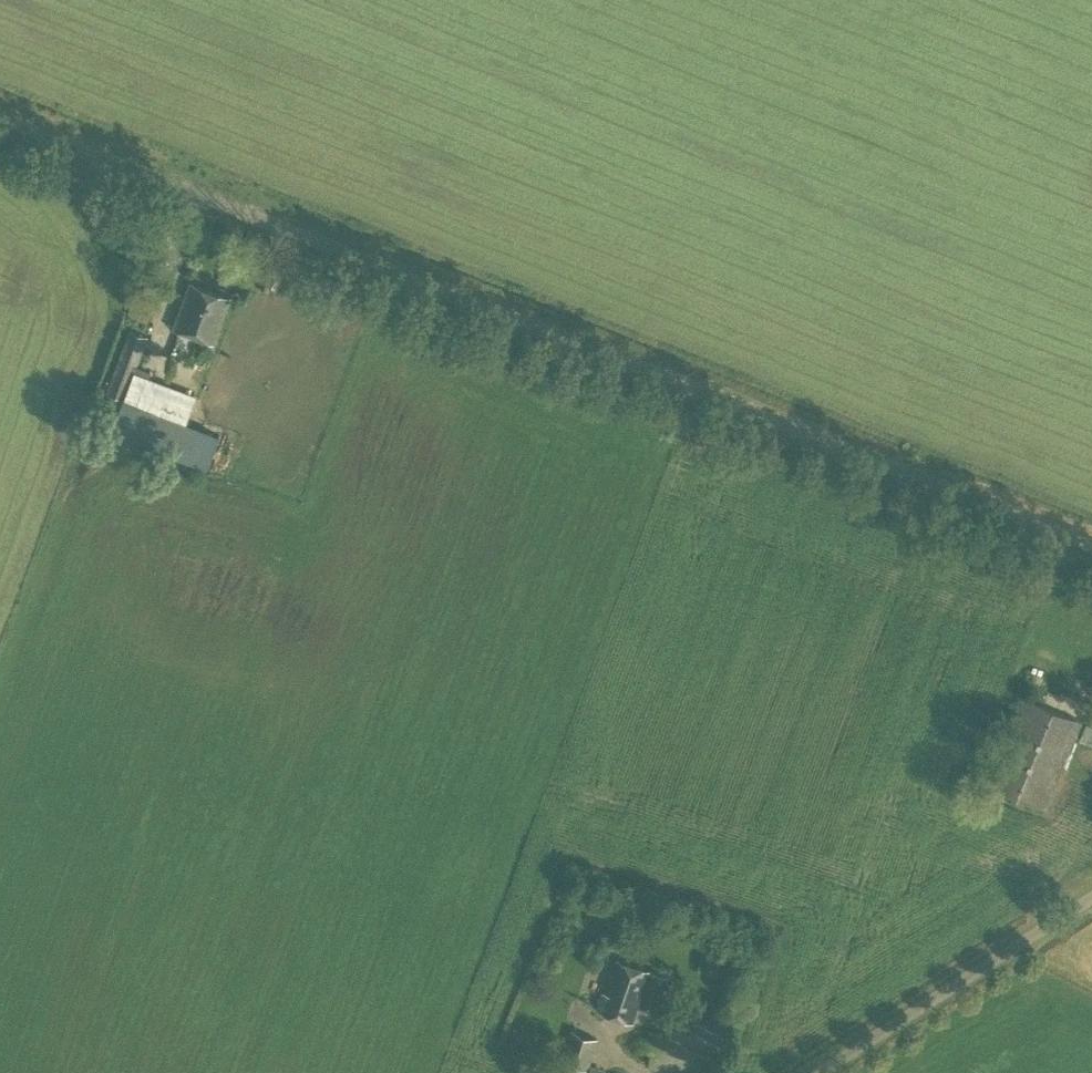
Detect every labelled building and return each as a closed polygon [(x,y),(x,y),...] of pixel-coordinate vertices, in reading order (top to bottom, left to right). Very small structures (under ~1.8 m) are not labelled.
[(215,341),(232,296),(193,282),(176,327),(215,341)] [(150,384),(133,378),(147,337),(128,330),(106,392),(174,416),(181,397),(173,394),(172,397),(160,393),(162,386),(150,382),(150,384)] [(1046,809),(1083,721),(1024,697),(987,784),(1046,809)] [(1085,722),(1079,738),(1091,743),(1091,725),(1085,722)] [(659,1010),(670,975),(619,958),(609,991),(607,990),(600,1009),(636,1020),(641,1004),(659,1010)] [(606,1069),(590,1065),(598,1037),(570,1029),(561,1063),(588,1070),(587,1072),(605,1072),(606,1069)]
